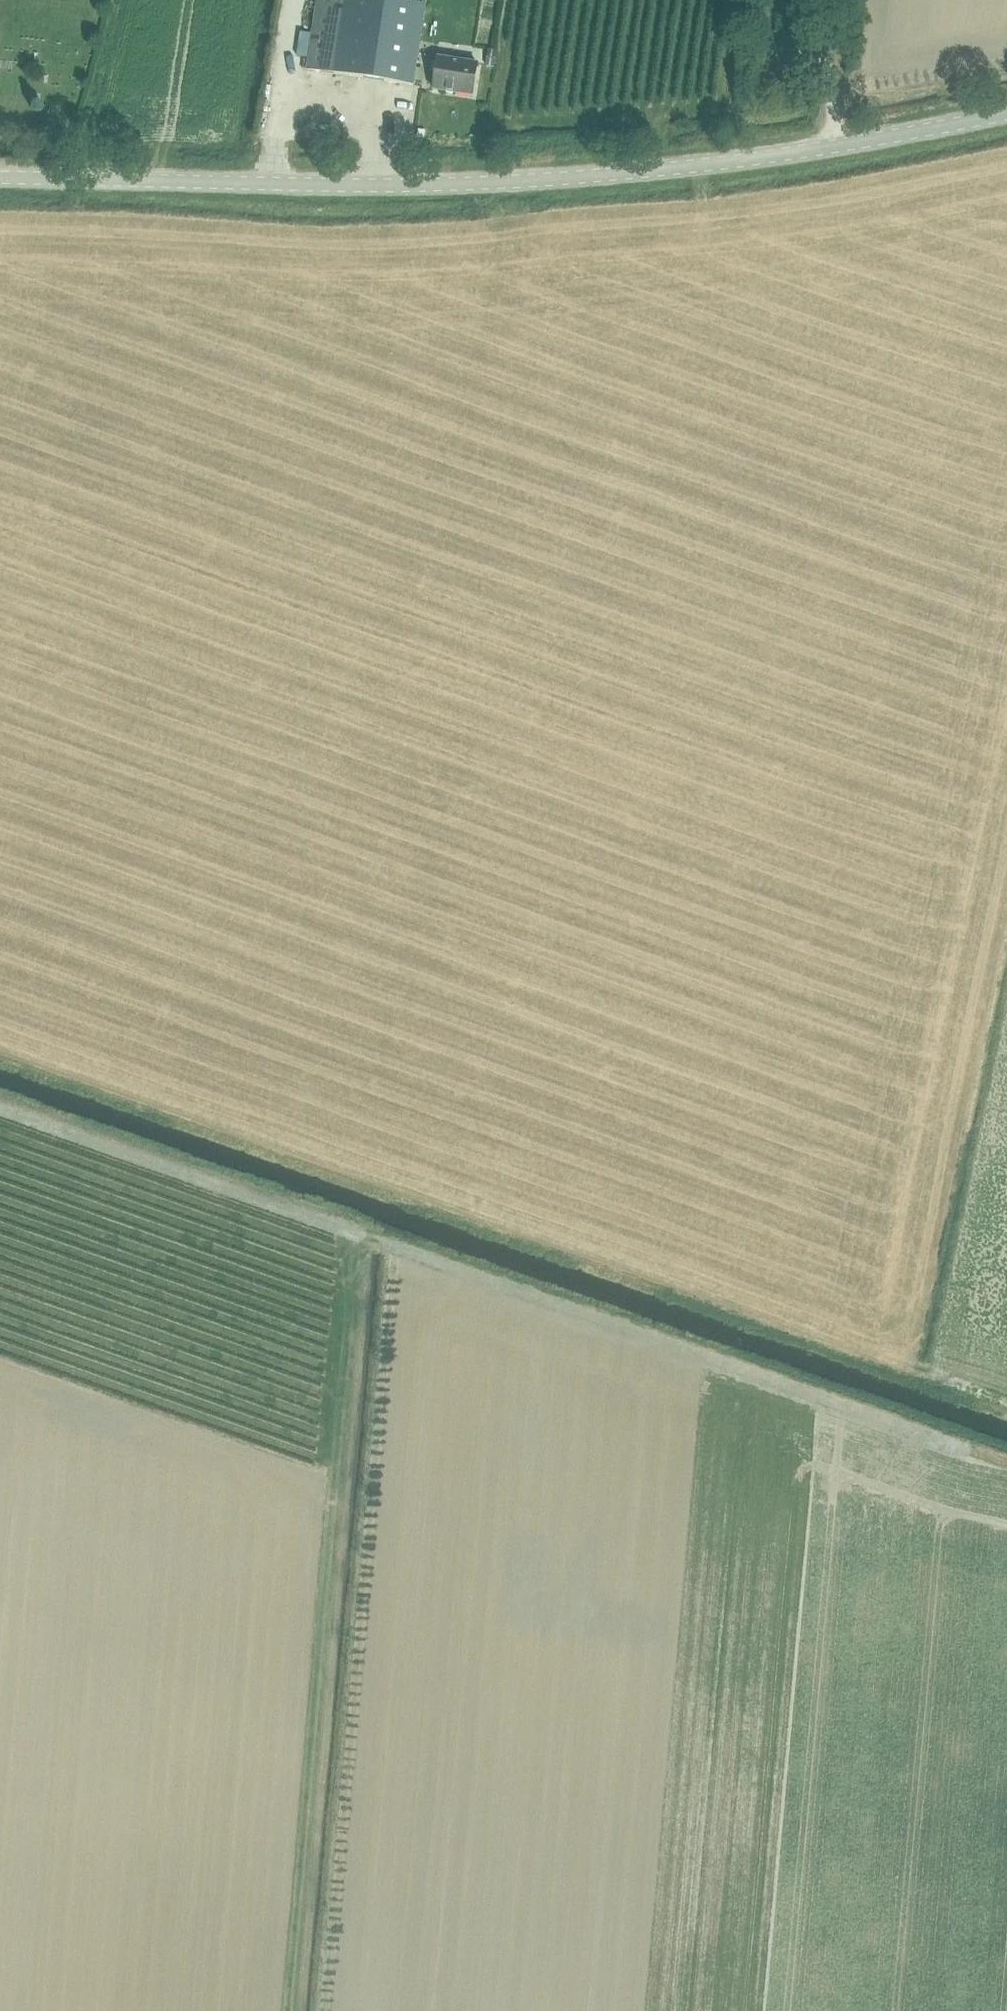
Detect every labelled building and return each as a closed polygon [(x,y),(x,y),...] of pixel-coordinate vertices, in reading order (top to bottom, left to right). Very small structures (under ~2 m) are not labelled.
[(307,70),(334,74),(414,86),(427,0),(318,0),(307,70)] [(478,64),(438,57),(434,89),(473,95),(478,64)]
